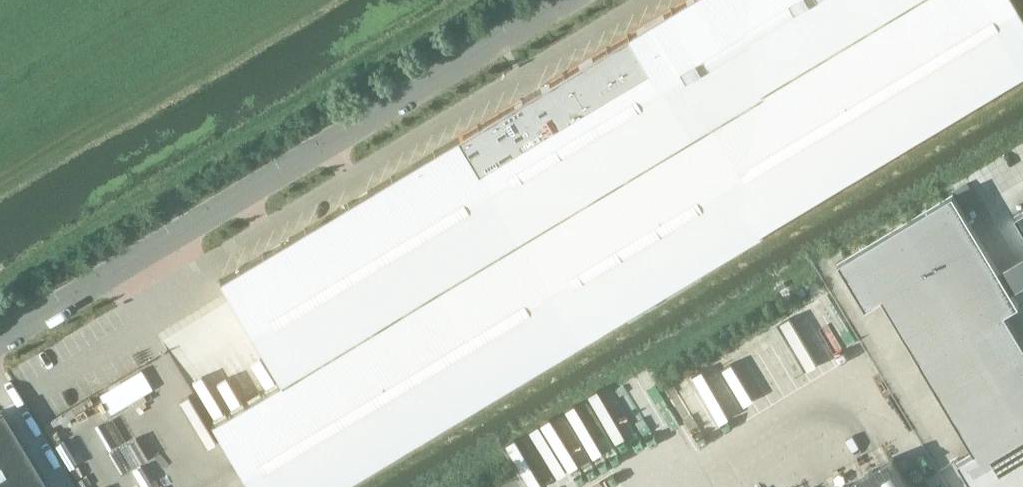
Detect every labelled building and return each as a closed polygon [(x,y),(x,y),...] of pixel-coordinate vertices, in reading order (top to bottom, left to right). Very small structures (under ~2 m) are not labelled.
[(210,422),(249,486),(334,486),(1022,75),(1022,13),(1015,0),(684,0),(220,278),(281,379),(210,422)] [(1006,314),(1020,305),(953,194),(838,263),(866,310),(882,300),(974,452),(957,462),(972,486),(1022,486),(1022,342),(1006,314)] [(1015,217),(1022,231),(1022,212),(1015,217)] [(43,478),(2,410),(0,411),(0,486),(49,486),(43,478)] [(894,457),(843,486),(912,486),(894,457)]
